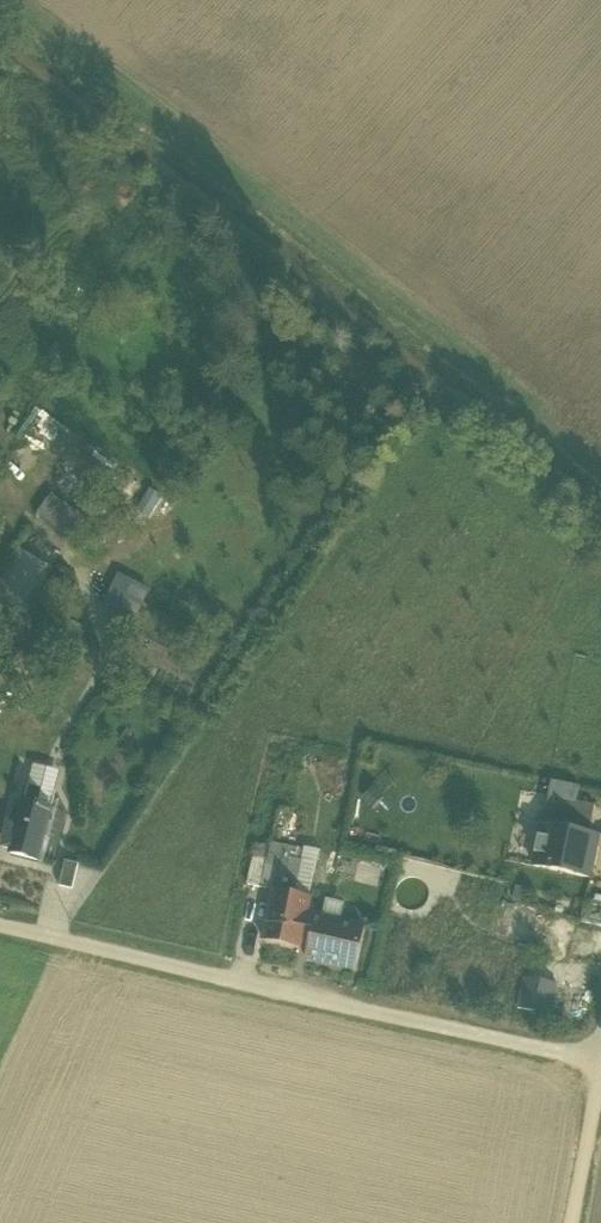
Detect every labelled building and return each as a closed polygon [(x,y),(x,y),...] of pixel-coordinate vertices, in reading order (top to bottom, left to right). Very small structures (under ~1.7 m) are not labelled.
[(37,516),(3,575),(40,598),(73,543),(89,522),(52,495),(37,516)] [(28,786),(24,802),(39,806),(43,790),(28,786)] [(548,796),(542,825),(589,835),(595,806),(548,796)] [(10,853),(38,861),(51,809),(39,806),(24,802),(18,825),(8,822),(5,837),(14,839),(10,853)] [(590,878),(598,837),(589,835),(542,825),(540,837),(538,836),(534,854),(536,854),(533,867),(590,878)] [(295,895),(302,862),(304,851),(257,841),(247,885),(274,891),(295,895)] [(295,895),(310,898),(317,865),(302,862),(295,895)] [(76,872),(63,868),(56,893),(69,897),(76,872)] [(313,961),(323,919),(307,915),(310,898),(295,895),(274,891),(263,941),(299,950),(301,943),(310,945),(306,959),(313,961)] [(365,928),(323,919),(313,961),(325,964),(328,968),(336,970),(340,967),(356,970),(365,928)] [(519,1006),(550,1013),(555,986),(524,980),(519,1006)]
